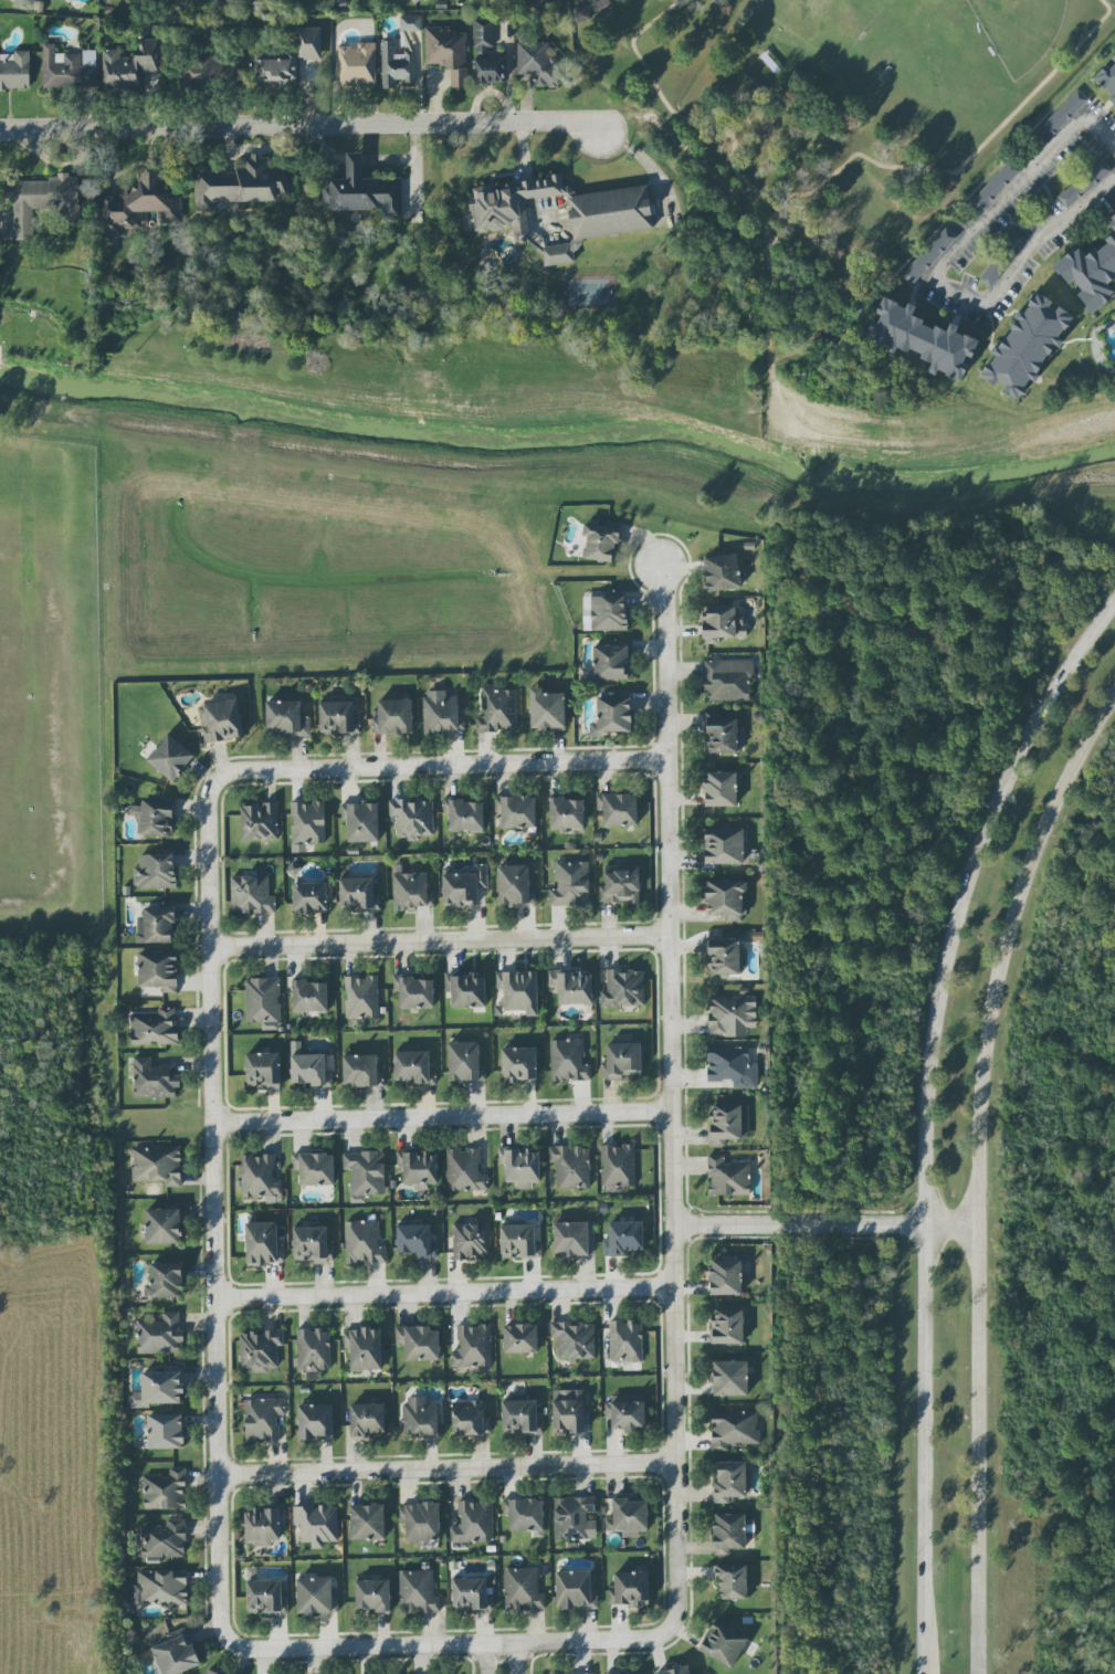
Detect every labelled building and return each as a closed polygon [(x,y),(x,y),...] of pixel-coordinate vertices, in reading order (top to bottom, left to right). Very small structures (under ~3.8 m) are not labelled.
[(553,0),(535,0),(547,9),(553,0)] [(588,2),(572,11),(579,23),(611,4),(608,0),(587,0),(588,2)] [(421,16),(400,16),(400,32),(421,32),(421,16)] [(504,83),(504,53),(494,53),(494,22),(474,22),(474,83),(504,83)] [(322,60),(321,28),(297,28),(298,57),(256,59),(257,88),(298,87),(297,60),(322,60)] [(466,29),(425,29),(426,67),(451,66),(451,88),(467,87),(466,29)] [(101,50),(103,91),(143,90),(142,73),(159,73),(158,38),(141,39),(141,56),(120,56),(120,50),(101,50)] [(536,87),(558,87),(558,56),(547,56),(547,40),(517,41),(517,74),(536,74),(536,87)] [(415,82),(415,48),(404,48),(404,54),(395,54),(395,41),(381,41),(382,89),(396,89),(396,82),(415,82)] [(376,85),(376,43),(358,43),(358,46),(338,47),(338,85),(376,85)] [(98,51),(85,51),(85,54),(56,53),(56,44),(43,44),(42,88),(97,89),(98,51)] [(0,53),(0,90),(30,89),(30,52),(0,53)] [(238,57),(213,58),(213,55),(183,56),(184,85),(239,83),(238,57)] [(1112,96),(1110,98),(1114,102),(1114,55),(1111,60),(1112,61),(1094,79),(1112,96)] [(1076,91),(1087,101),(1042,147),(1031,137),(1076,91)] [(401,178),(363,179),(362,153),(347,153),(347,179),(329,179),(329,186),(322,186),(322,210),(385,209),(385,220),(402,220),(401,178)] [(195,212),(215,211),(215,203),(277,201),(276,195),(288,195),(287,167),(270,168),(269,156),(243,157),(244,165),(235,165),(235,170),(194,171),(195,212)] [(1009,161),(968,204),(979,214),(1020,172),(1009,161)] [(142,230),(142,212),(162,213),(162,222),(181,222),(182,198),(171,198),(171,186),(163,186),(163,172),(137,172),(136,194),(100,193),(100,227),(105,227),(105,237),(125,237),(125,230),(142,230)] [(34,241),(33,210),(62,209),(63,223),(79,223),(78,174),(56,175),(57,180),(10,181),(11,219),(3,219),(3,241),(34,241)] [(1106,303),(1114,291),(1108,284),(1110,282),(1114,275),(1114,215),(1109,224),(1114,232),(1112,234),(1103,247),(1089,253),(1085,256),(1079,248),(1069,253),(1052,266),(1059,276),(1070,284),(1075,281),(1080,292),(1077,295),(1091,314),(1106,303)] [(945,229),(900,276),(911,286),(956,239),(945,229)] [(1013,233),(978,280),(990,288),(1025,242),(1013,233)] [(1074,316),(1055,305),(1056,304),(1036,292),(1022,314),(1019,312),(994,354),(980,377),(999,389),(998,389),(1018,401),(1030,380),(1034,382),(1074,316)] [(960,382),(963,376),(966,357),(972,358),(980,341),(967,336),(958,334),(959,327),(951,323),(947,332),(943,330),(928,327),(922,325),(923,320),(913,316),(915,307),(900,304),(883,297),(881,301),(878,322),(872,321),(864,339),(894,353),(897,347),(904,351),(910,352),(931,361),(929,373),(936,376),(938,372),(960,382)] [(620,529),(585,523),(582,536),(586,536),(582,558),(614,564),(620,529)] [(703,558),(708,592),(742,588),(737,553),(703,558)] [(627,630),(626,595),(583,596),(584,631),(627,630)] [(746,638),(745,613),(736,614),(736,605),(703,606),(704,644),(720,643),(720,638),(746,638)] [(594,680),(630,680),(630,650),(633,650),(633,639),(611,639),(611,645),(593,646),(594,680)] [(749,701),(750,677),(754,677),(754,660),(704,659),(703,692),(707,692),(707,701),(749,701)] [(517,731),(516,690),(495,691),(495,685),(482,685),(483,717),(476,717),(476,732),(517,731)] [(565,693),(542,693),(542,688),(530,688),(531,730),(565,730),(565,693)] [(458,696),(446,696),(446,691),(423,691),(424,732),(464,731),(464,713),(458,713),(458,696)] [(597,723),(590,723),(590,737),(602,737),(602,732),(631,733),(632,697),(598,696),(597,723)] [(198,705),(205,744),(245,737),(238,699),(198,705)] [(413,734),(413,700),(378,700),(378,710),(372,710),(373,734),(413,734)] [(266,736),(311,735),(311,717),(301,717),(301,701),(266,701),(266,736)] [(354,701),(319,702),(320,735),(360,733),(360,718),(354,718),(354,701)] [(744,727),(738,727),(738,718),(707,717),(706,753),(743,754),(744,727)] [(147,762),(175,782),(195,754),(166,734),(147,762)] [(739,807),(740,772),(706,772),(705,806),(739,807)] [(597,795),(597,810),(603,810),(603,826),(638,825),(637,794),(597,795)] [(502,828),(536,827),(535,796),(494,797),(495,813),(501,813),(502,828)] [(434,837),(433,799),(389,800),(389,822),(396,822),(396,838),(407,837),(407,838),(434,837)] [(584,799),(550,799),(551,830),(585,829),(584,799)] [(484,831),(483,800),(443,801),(444,815),(449,815),(449,832),(484,831)] [(174,837),(175,803),(142,802),(142,806),(129,806),(129,816),(139,817),(138,836),(174,837)] [(348,843),(379,842),(378,802),(341,803),(342,820),(347,820),(348,843)] [(278,804),(240,804),(241,840),(278,840),(278,804)] [(705,864),(744,863),(743,829),(704,830),(705,864)] [(134,868),(134,889),(176,888),(175,854),(140,855),(140,867),(134,868)] [(590,905),(589,862),(555,862),(556,889),(549,889),(549,906),(590,905)] [(443,874),(444,907),(479,905),(478,889),(487,888),(487,864),(473,865),(474,873),(443,874)] [(499,904),(536,903),(535,889),(530,889),(529,865),(498,866),(499,904)] [(640,866),(605,865),(605,886),(600,886),(599,902),(640,903),(640,866)] [(434,908),(434,889),(428,890),(427,873),(393,873),(394,909),(434,908)] [(275,896),(270,896),(269,876),(230,877),(232,914),(276,912),(275,896)] [(381,910),(380,893),(374,894),(374,878),(339,879),(340,911),(381,910)] [(706,919),(745,918),(745,881),(706,881),(706,919)] [(293,884),(293,912),(328,911),(327,883),(293,884)] [(137,944),(175,943),(174,905),(144,906),(144,917),(136,917),(137,944)] [(739,939),(706,940),(707,975),(740,974),(739,939)] [(645,1006),(644,969),(606,970),(607,991),(601,991),(601,1007),(645,1006)] [(497,988),(503,988),(504,1011),(526,1011),(526,1017),(538,1016),(537,971),(497,972),(497,988)] [(593,1004),(592,971),(548,971),(549,987),(558,987),(559,1005),(593,1004)] [(486,1008),(486,972),(445,973),(445,993),(452,993),(452,1008),(486,1008)] [(378,976),(345,978),(346,1019),(380,1018),(378,976)] [(434,977),(393,978),(394,992),(400,992),(400,1009),(434,1008),(434,977)] [(247,1023),(281,1022),(279,978),(246,979),(247,1023)] [(328,1011),(327,981),(292,982),(293,1012),(328,1011)] [(757,1028),(756,996),(709,997),(710,1037),(748,1036),(747,1028),(757,1028)] [(131,1045),(178,1044),(177,1008),(158,1009),(158,1013),(130,1013),(131,1045)] [(551,1082),(592,1081),(591,1065),(584,1065),(583,1040),(550,1041),(551,1082)] [(448,1043),(449,1081),(486,1080),(486,1064),(480,1064),(479,1042),(448,1043)] [(641,1043),(607,1044),(607,1062),(602,1062),(602,1080),(622,1080),(621,1076),(642,1075),(641,1043)] [(501,1048),(502,1082),(537,1081),(536,1047),(501,1048)] [(707,1081),(732,1081),(732,1089),(758,1089),(758,1063),(749,1063),(749,1048),(707,1048),(707,1081)] [(429,1052),(395,1052),(395,1081),(416,1080),(416,1085),(436,1085),(436,1068),(430,1068),(429,1052)] [(246,1054),(246,1086),(267,1085),(267,1090),(281,1090),(280,1053),(246,1054)] [(291,1084),(310,1083),(310,1088),(332,1087),(332,1071),(326,1071),(326,1054),(291,1055),(291,1084)] [(343,1087),(384,1086),(383,1072),(378,1072),(378,1055),(343,1056),(343,1087)] [(178,1097),(177,1065),(152,1065),(152,1057),(133,1057),(134,1098),(178,1097)] [(749,1104),(709,1105),(710,1147),(725,1146),(725,1140),(749,1139),(749,1104)] [(601,1145),(602,1187),(636,1186),(635,1144),(601,1145)] [(557,1189),(591,1188),(590,1146),(549,1148),(550,1163),(556,1163),(557,1189)] [(182,1187),(181,1147),(133,1148),(133,1182),(166,1181),(166,1187),(182,1187)] [(447,1150),(448,1191),(488,1190),(487,1173),(481,1173),(480,1148),(447,1150)] [(499,1149),(499,1164),(505,1164),(506,1182),(515,1182),(515,1187),(540,1187),(539,1148),(499,1149)] [(438,1186),(437,1151),(397,1152),(397,1166),(403,1166),(403,1184),(423,1184),(423,1187),(438,1186)] [(351,1203),(366,1203),(366,1195),(385,1195),(384,1152),(343,1153),(343,1170),(351,1170),(351,1203)] [(335,1185),(334,1153),(293,1154),(293,1171),(299,1171),(300,1186),(335,1185)] [(242,1198),(266,1197),(266,1201),(283,1200),(282,1179),(274,1179),(274,1155),(242,1156),(242,1198)] [(750,1196),(751,1162),(724,1162),(724,1155),(709,1155),(709,1196),(750,1196)] [(147,1244),(181,1243),(180,1209),(146,1210),(147,1244)] [(346,1264),(387,1263),(386,1247),(379,1247),(378,1221),(345,1222),(346,1264)] [(246,1223),(247,1265),(284,1264),(284,1244),(278,1244),(277,1222),(246,1223)] [(603,1253),(644,1253),(644,1222),(609,1222),(609,1239),(603,1240),(603,1253)] [(454,1260),(490,1259),(490,1223),(453,1224),(454,1260)] [(554,1223),(554,1252),(564,1252),(564,1257),(589,1257),(589,1239),(594,1239),(594,1223),(554,1223)] [(535,1224),(500,1225),(501,1259),(542,1258),(542,1241),(535,1241),(535,1224)] [(397,1253),(417,1253),(417,1260),(438,1260),(437,1242),(431,1242),(431,1225),(397,1226),(397,1253)] [(293,1228),(294,1263),(334,1262),(333,1245),(328,1245),(327,1227),(293,1228)] [(742,1260),(711,1260),(711,1296),(742,1295),(742,1260)] [(182,1263),(149,1263),(148,1297),(182,1298),(182,1263)] [(711,1344),(744,1344),(743,1309),(711,1309),(711,1344)] [(138,1354),(182,1354),(182,1312),(163,1312),(163,1321),(138,1321),(138,1354)] [(609,1322),(610,1362),(643,1361),(642,1321),(609,1322)] [(594,1322),(551,1323),(551,1339),(558,1339),(558,1359),(570,1359),(570,1360),(595,1360),(594,1322)] [(452,1368),(492,1367),(491,1325),(458,1326),(458,1351),(451,1351),(452,1368)] [(538,1353),(538,1325),(504,1325),(505,1354),(538,1353)] [(439,1327),(395,1328),(396,1346),(405,1346),(405,1361),(440,1360),(439,1327)] [(331,1371),(330,1329),(296,1330),(297,1372),(331,1371)] [(382,1369),(381,1329),(343,1330),(344,1349),(350,1349),(351,1371),(382,1369)] [(278,1345),(284,1345),(283,1331),(240,1332),(241,1369),(252,1369),(252,1372),(278,1371),(278,1345)] [(713,1396),(748,1396),(748,1362),(714,1361),(713,1396)] [(183,1405),(182,1372),(142,1373),(142,1393),(128,1393),(129,1407),(183,1405)] [(553,1390),(553,1434),(585,1434),(585,1425),(590,1425),(590,1408),(584,1408),(584,1390),(553,1390)] [(645,1395),(607,1395),(607,1418),(612,1418),(612,1430),(645,1430),(645,1395)] [(438,1403),(425,1404),(425,1397),(404,1397),(405,1437),(438,1436),(438,1403)] [(245,1399),(246,1442),(279,1441),(279,1416),(286,1415),(286,1399),(245,1399)] [(502,1401),(503,1434),(543,1433),(543,1417),(537,1417),(537,1400),(502,1401)] [(491,1435),(490,1417),(485,1417),(484,1401),(452,1402),(453,1432),(462,1431),(462,1436),(491,1435)] [(386,1432),(385,1404),(350,1404),(351,1437),(366,1437),(366,1433),(386,1432)] [(333,1405),(298,1406),(299,1440),(333,1439),(333,1405)] [(712,1452),(731,1451),(731,1445),(760,1444),(760,1431),(757,1431),(757,1411),(712,1412),(712,1452)] [(148,1449),(184,1448),(183,1414),(147,1415),(148,1449)] [(716,1504),(737,1503),(736,1494),(752,1494),(752,1471),(745,1471),(745,1462),(715,1463),(716,1504)] [(185,1468),(169,1469),(170,1475),(144,1476),(144,1510),(186,1509),(185,1468)] [(554,1498),(555,1541),(597,1539),(596,1520),(587,1520),(587,1513),(595,1513),(595,1497),(554,1498)] [(533,1531),(533,1538),(544,1538),(543,1499),(503,1501),(504,1515),(509,1515),(509,1531),(533,1531)] [(649,1535),(648,1499),(613,1500),(613,1518),(604,1519),(605,1532),(622,1531),(622,1536),(649,1535)] [(493,1542),(492,1501),(459,1502),(459,1526),(451,1526),(451,1543),(493,1542)] [(406,1542),(441,1541),(440,1503),(399,1504),(400,1523),(406,1523),(406,1542)] [(350,1506),(351,1540),(385,1539),(384,1505),(350,1506)] [(338,1506),(294,1507),(294,1524),(300,1524),(300,1543),(311,1542),(312,1549),(324,1549),(324,1542),(338,1542),(338,1506)] [(245,1510),(245,1544),(281,1544),(280,1532),(286,1532),(286,1510),(245,1510)] [(714,1555),(730,1555),(730,1550),(746,1550),(747,1534),(754,1534),(755,1516),(714,1515),(714,1555)] [(718,1600),(748,1599),(747,1565),(717,1565),(718,1600)] [(505,1569),(506,1611),(546,1610),(546,1594),(538,1594),(538,1568),(505,1569)] [(399,1571),(401,1612),(418,1612),(418,1614),(441,1613),(440,1596),(434,1596),(433,1570),(399,1571)] [(136,1571),(135,1605),(187,1605),(188,1571),(136,1571)] [(591,1571),(556,1572),(557,1609),(598,1608),(597,1589),(591,1590),(591,1571)] [(614,1573),(615,1587),(609,1587),(610,1607),(650,1605),(648,1571),(614,1573)] [(332,1578),(297,1579),(298,1614),(339,1613),(338,1587),(332,1587),(332,1578)] [(487,1578),(453,1579),(453,1611),(494,1610),(493,1594),(487,1594),(487,1578)] [(356,1611),(391,1610),(390,1579),(355,1580),(356,1611)] [(733,1669),(748,1638),(713,1620),(698,1651),(733,1669)] [(200,1667),(185,1628),(167,1635),(169,1641),(152,1648),(161,1673),(180,1673),(200,1667)] [(688,1664),(655,1673),(690,1673),(688,1664)]
